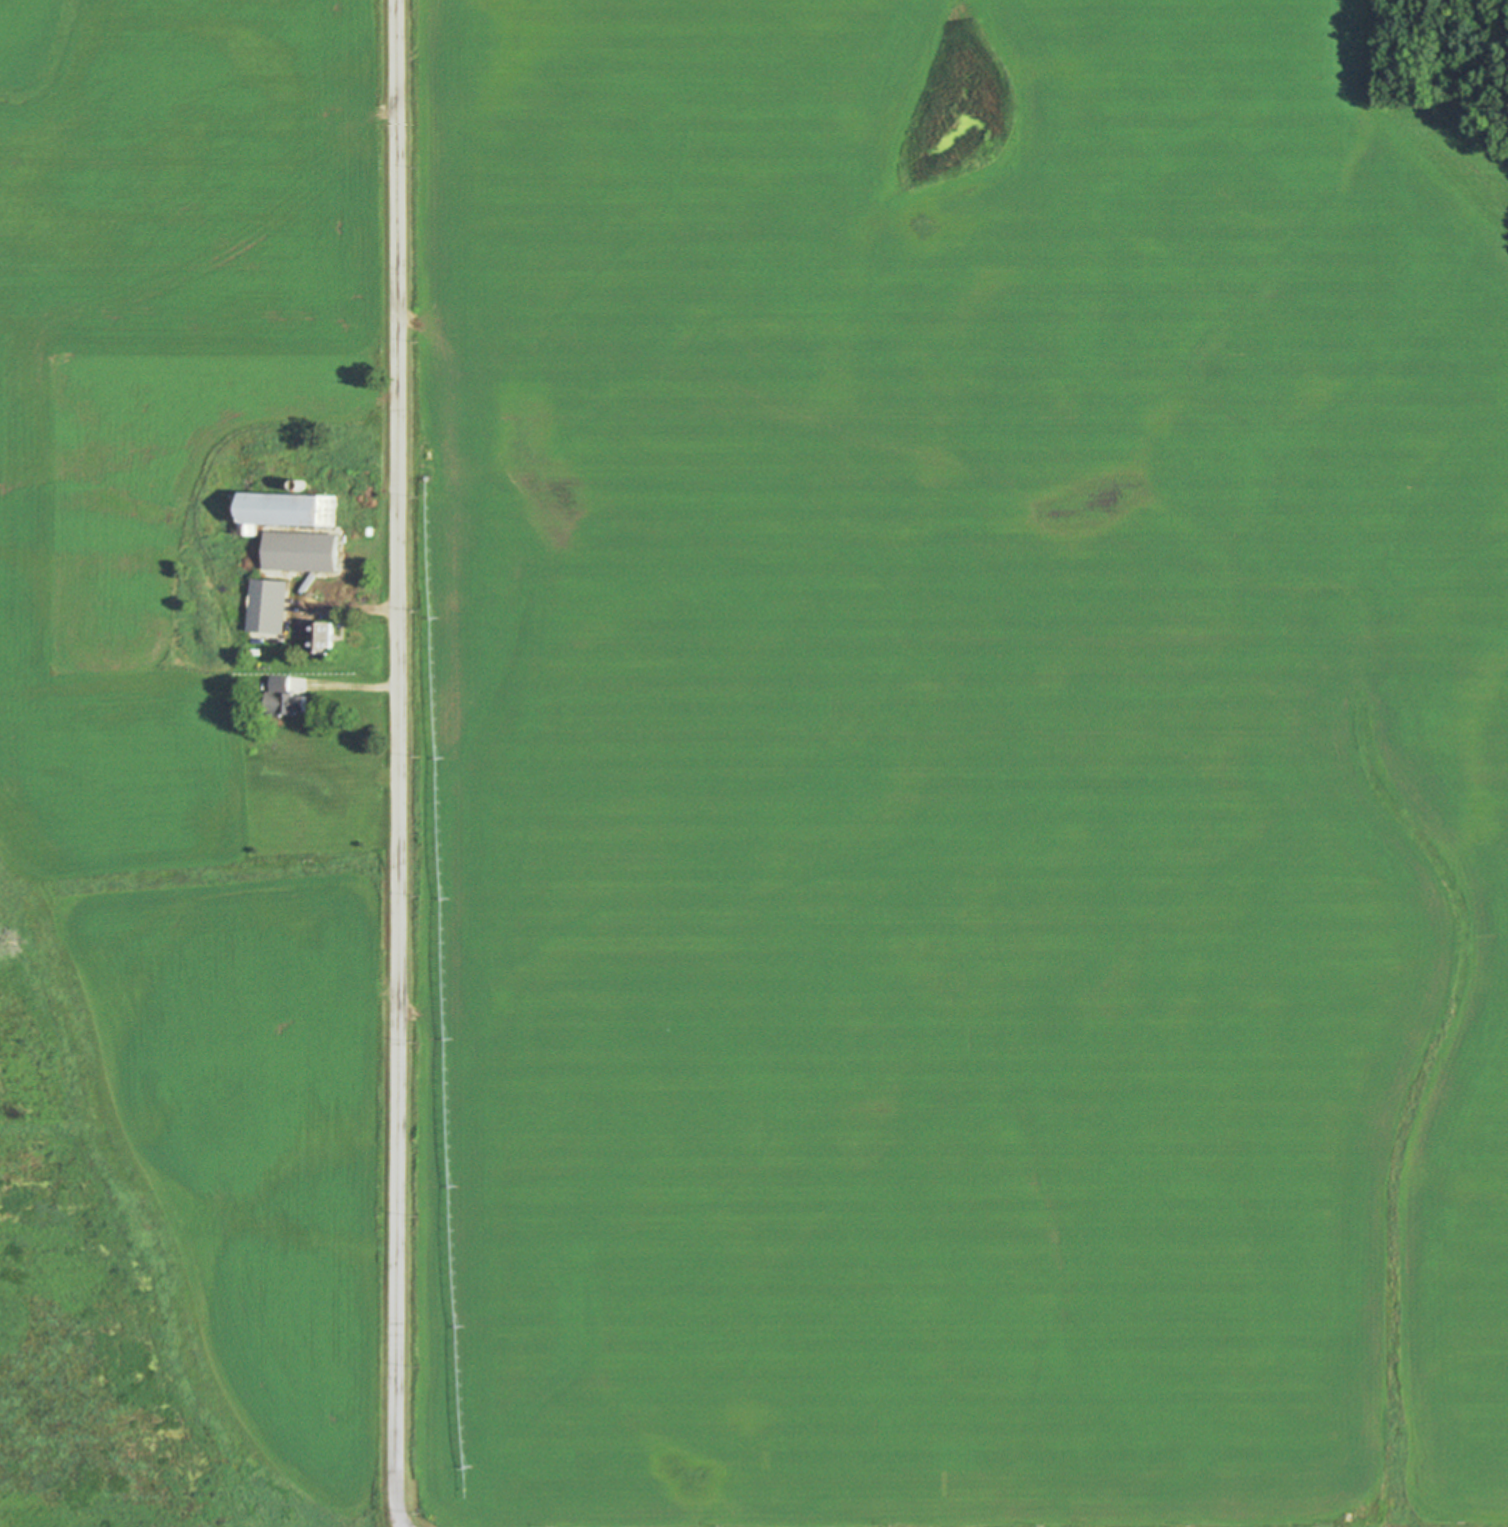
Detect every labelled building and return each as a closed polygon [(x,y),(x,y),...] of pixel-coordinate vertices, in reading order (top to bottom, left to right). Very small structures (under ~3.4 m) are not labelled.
[(301,484),(302,483),(302,482),(303,481),(304,480),(305,480),(307,479),(308,480),(309,480),(310,481),(311,482),(311,483),(312,484),(312,485),(311,487),(310,488),(309,489),(308,490),(306,490),(305,489),(304,489),(303,488),(302,486),(301,484)] [(254,492),(343,496),(342,527),(267,524),(267,535),(249,535),(249,522),(252,522),(254,492)] [(261,572),(335,573),(335,534),(261,534),(261,572)] [(261,579),(296,581),(292,634),(257,631),(261,579)] [(324,651),(321,651),(321,642),(313,641),(313,634),(322,634),(322,621),(344,622),(343,652),(336,651),(335,659),(323,659),(324,651)] [(277,675),(296,676),(295,693),(301,693),(301,695),(313,696),(313,712),(303,712),(303,715),(289,715),(289,718),(272,718),(273,692),(277,692),(277,675)]
